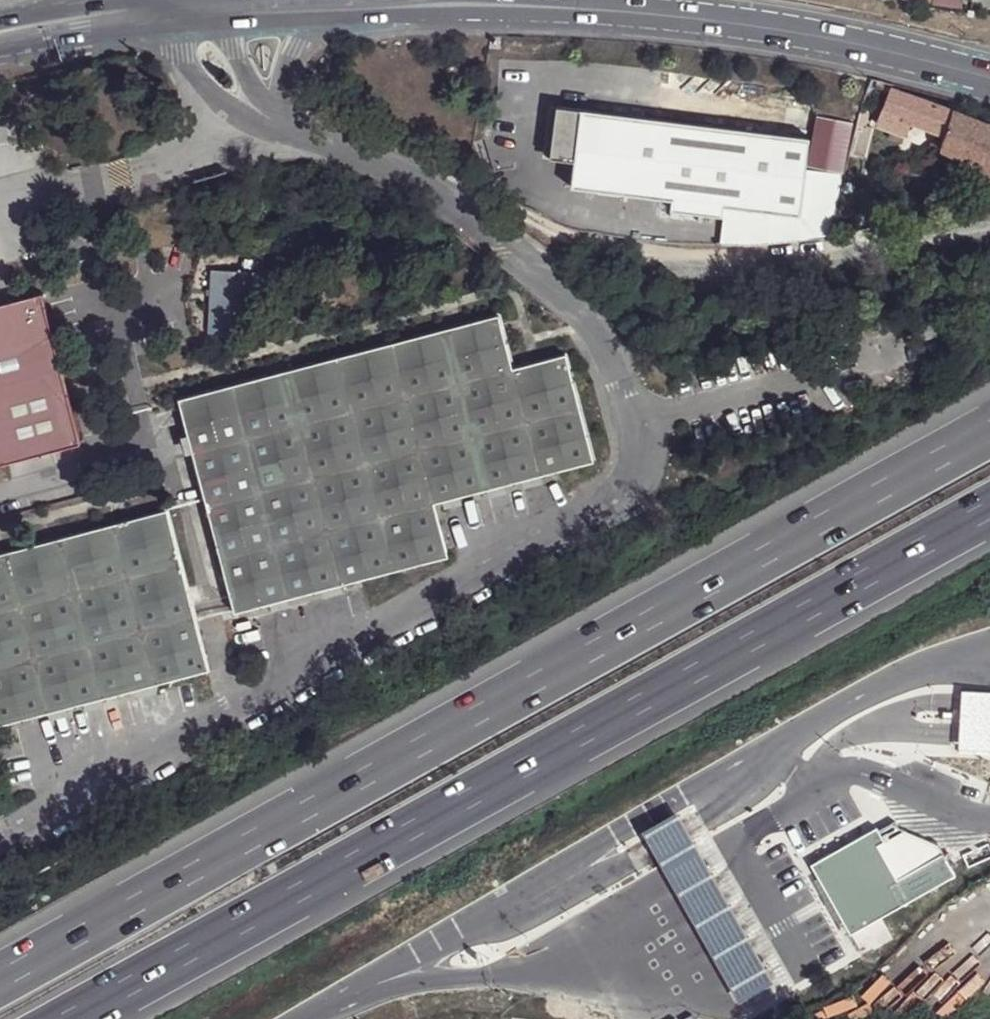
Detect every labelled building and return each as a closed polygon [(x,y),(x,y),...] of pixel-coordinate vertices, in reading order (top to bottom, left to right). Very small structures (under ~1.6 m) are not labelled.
[(944,134),(953,109),(890,85),(875,122),(892,129),(902,132),(905,134),(910,121),(944,134)] [(944,134),(939,146),(989,169),(989,125),(953,109),(944,134)] [(810,140),(558,110),(552,161),(577,164),(574,190),(672,202),(671,212),(723,219),(720,244),(828,239),(843,174),(806,168),(810,140)] [(827,116),(818,160),(843,165),(852,121),(827,116)] [(868,125),(856,123),(849,148),(862,151),(868,125)] [(902,132),(892,129),(889,136),(899,140),(902,132)] [(258,271),(211,271),(206,333),(233,336),(234,325),(249,327),(251,309),(256,310),(257,307),(258,271)] [(265,272),(258,271),(257,307),(262,308),(265,272)] [(77,439),(39,292),(0,301),(0,459),(77,439)] [(498,317),(180,400),(235,614),(448,558),(433,504),(593,462),(565,357),(513,370),(498,317)] [(166,511),(0,554),(0,725),(207,671),(166,511)] [(765,872),(757,857),(887,783),(863,740),(688,838),(697,854),(730,911),(774,887),(765,872)] [(924,856),(958,836),(939,804),(905,824),(924,856)] [(924,856),(905,824),(901,818),(879,830),(901,869),(924,856)] [(901,869),(879,830),(800,875),(822,914),(901,869)]
